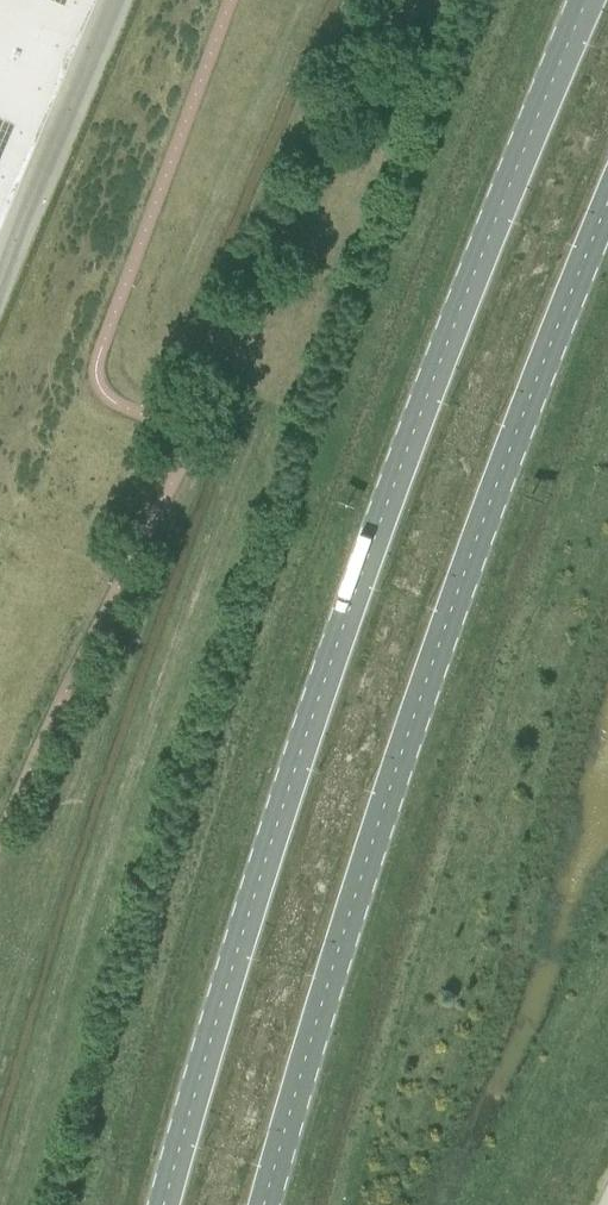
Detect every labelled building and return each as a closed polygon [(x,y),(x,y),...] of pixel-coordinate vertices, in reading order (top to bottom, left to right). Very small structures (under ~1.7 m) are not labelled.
[(91,0),(0,0),(0,217),(91,0)]
